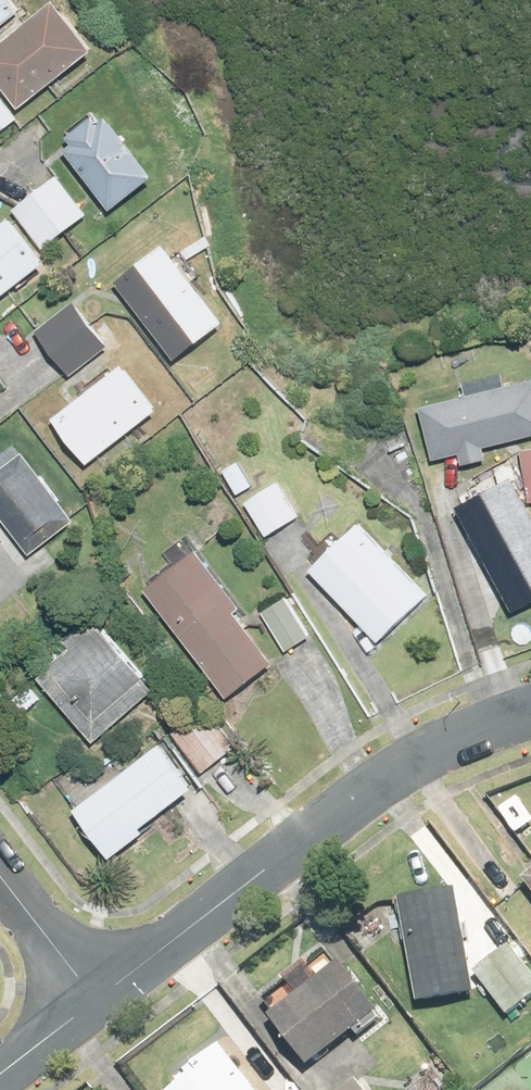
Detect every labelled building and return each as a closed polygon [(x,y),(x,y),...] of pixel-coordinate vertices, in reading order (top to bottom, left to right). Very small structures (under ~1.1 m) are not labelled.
[(22,15),(11,0),(0,0),(0,31),(22,15)] [(0,49),(0,80),(23,110),(100,51),(62,2),(0,49)] [(21,122),(0,96),(0,138),(21,122)] [(76,141),(71,145),(115,203),(155,173),(111,116),(104,121),(95,109),(68,130),(76,141)] [(62,176),(17,210),(49,251),(93,217),(62,176)] [(0,230),(0,303),(50,265),(14,219),(0,230)] [(170,245),(121,282),(181,362),(231,325),(170,245)] [(80,302),(40,332),(74,378),(115,348),(80,302)] [(128,366),(58,420),(94,467),(164,413),(128,366)] [(439,460),(464,454),(467,468),(494,462),(491,449),(530,440),(530,386),(428,409),(439,460)] [(0,478),(0,509),(37,558),(82,523),(30,456),(0,478)] [(462,509),(520,614),(530,608),(530,501),(519,478),(462,509)] [(282,484),(251,502),(271,536),(302,518),(282,484)] [(362,525),(313,572),(383,644),(432,597),(362,525)] [(202,551),(151,590),(235,700),(282,665),(242,613),(247,609),(202,551)] [(289,597),(266,609),(289,652),(313,639),(289,597)] [(41,679),(99,745),(161,692),(104,626),(41,679)] [(210,708),(178,733),(208,772),(240,748),(210,708)] [(168,743),(81,810),(120,860),(207,792),(168,743)] [(404,897),(422,1002),(480,993),(463,887),(404,897)] [(479,973),(512,1015),(530,1000),(530,965),(515,945),(479,973)] [(346,961),(275,1014),(313,1065),(384,1011),(346,961)] [(173,1089),(264,1089),(229,1045),(173,1089)] [(346,1089),(369,1089),(360,1079),(346,1089)]
